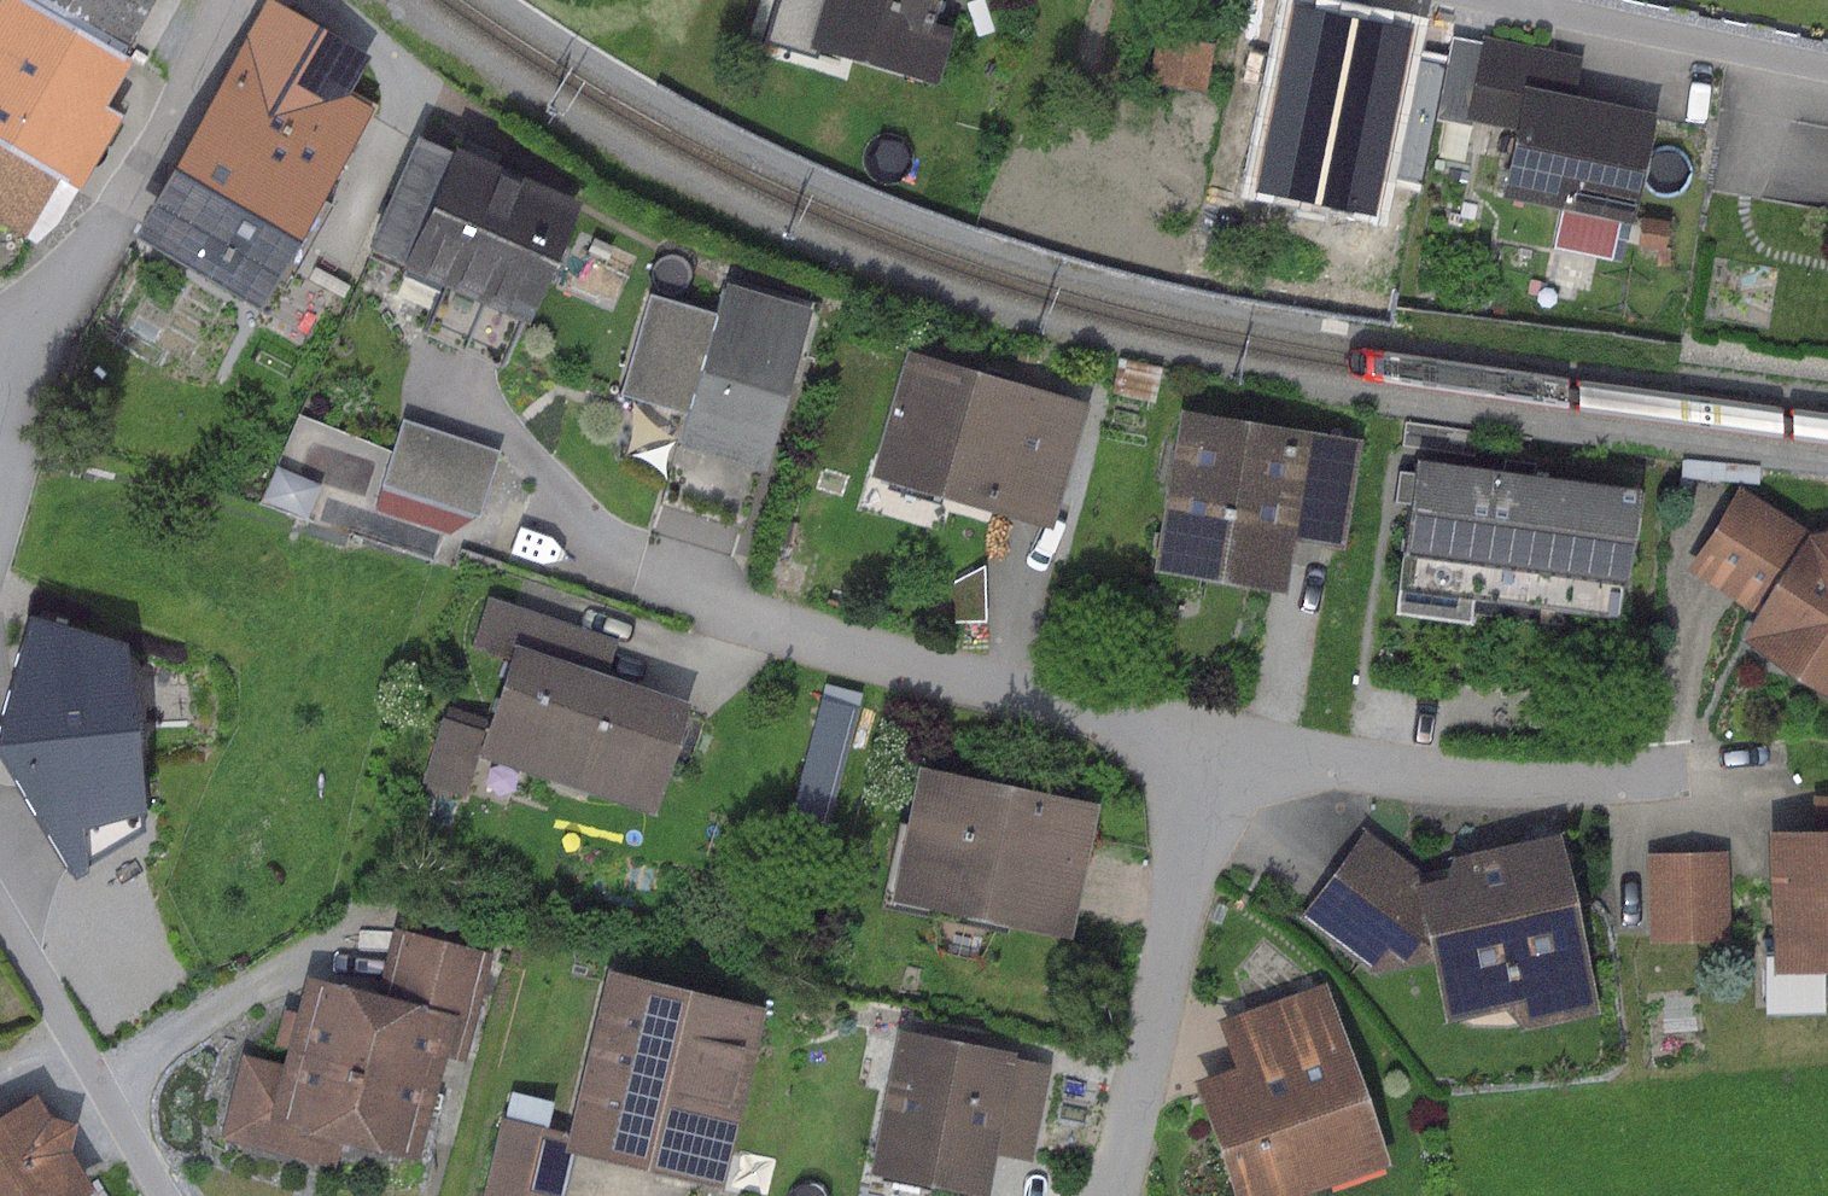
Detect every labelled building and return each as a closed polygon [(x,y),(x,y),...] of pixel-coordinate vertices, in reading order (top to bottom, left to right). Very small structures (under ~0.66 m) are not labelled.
[(23,0),(0,0),(0,151),(50,179),(75,193),(119,116),(102,106),(129,58),(120,53),(23,0)] [(120,53),(151,0),(23,0),(120,53)] [(269,0),(263,0),(127,234),(254,307),(370,106),(344,91),(365,55),(269,0)] [(758,40),(812,55),(815,50),(937,85),(953,29),(931,23),(938,0),(769,0),(758,40)] [(1212,44),(1154,33),(1145,81),(1203,92),(1212,44)] [(1583,56),(1482,34),(1463,122),(1513,133),(1499,196),(1628,223),(1652,113),(1574,96),(1583,56)] [(573,202),(447,147),(445,152),(412,138),(365,246),(398,260),(394,269),(520,324),(573,202)] [(18,235),(50,179),(0,151),(0,225),(18,235)] [(676,447),(759,471),(807,309),(721,284),(712,312),(647,292),(617,393),(683,413),(674,446),(676,447)] [(1088,404),(906,349),(869,472),(1050,527),(1088,404)] [(1361,441),(1178,408),(1149,567),(1280,590),(1290,539),(1342,548),(1361,441)] [(497,451),(399,419),(377,485),(475,517),(497,451)] [(1477,430),(1403,420),(1400,445),(1473,455),(1477,430)] [(268,512),(314,525),(340,439),(295,425),(268,512)] [(759,471),(676,447),(659,504),(741,529),(759,471)] [(1633,487),(1408,456),(1386,613),(1469,625),(1472,601),(1614,621),(1633,487)] [(1737,486),(1686,568),(1753,610),(1734,641),(1827,699),(1827,527),(1810,531),(1737,486)] [(952,581),(955,620),(983,618),(980,567),(952,581)] [(613,641),(486,597),(468,649),(504,661),(472,754),(646,814),(685,702),(602,674),(613,641)] [(22,616),(0,692),(0,767),(67,871),(142,832),(119,642),(22,616)] [(858,695),(822,685),(790,809),(826,818),(858,695)] [(454,798),(478,724),(442,712),(419,786),(454,798)] [(1092,802),(914,765),(885,897),(1063,935),(1092,802)] [(1761,829),(1765,957),(1762,957),(1763,1000),(1820,998),(1820,969),(1827,969),(1827,794),(1811,794),(1812,828),(1761,829)] [(1364,830),(1297,918),(1374,977),(1427,964),(1442,1025),(1503,1010),(1521,1030),(1598,1012),(1554,831),(1449,856),(1443,876),(1428,879),(1364,830)] [(1724,850),(1645,852),(1648,943),(1727,940),(1724,850)] [(280,1063),(242,1053),(220,1137),(332,1166),(338,1142),(416,1162),(442,1059),(462,1064),(491,952),(393,927),(376,995),(303,976),(280,1063)] [(760,1005),(601,967),(558,1145),(716,1183),(760,1005)] [(1190,1083),(1229,1195),(1285,1195),(1384,1162),(1322,982),(1212,1019),(1229,1069),(1190,1083)] [(1011,1052),(896,1030),(867,1173),(985,1195),(993,1155),(1031,1163),(1050,1066),(1010,1058),(1011,1052)] [(541,1144),(551,1102),(509,1092),(484,1195),(563,1195),(574,1152),(541,1144)] [(88,1190),(65,1150),(71,1123),(46,1117),(32,1094),(0,1113),(0,1195),(77,1195),(88,1190)]
